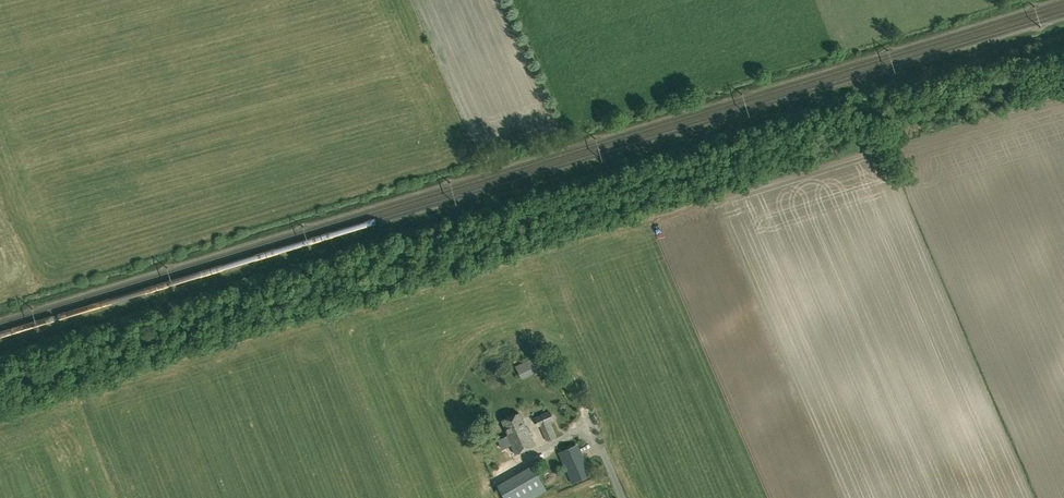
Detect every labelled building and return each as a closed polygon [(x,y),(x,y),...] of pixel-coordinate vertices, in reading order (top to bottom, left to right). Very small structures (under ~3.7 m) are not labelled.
[(502,420),(508,434),(506,435),(515,454),(535,445),(527,426),(525,427),(519,413),(502,420)] [(546,441),(556,436),(549,422),(550,421),(547,413),(535,418),(539,426),(546,441)] [(589,475),(574,441),(557,449),(572,483),(589,475)] [(532,465),(497,485),(505,497),(534,497),(547,491),(532,465)]
